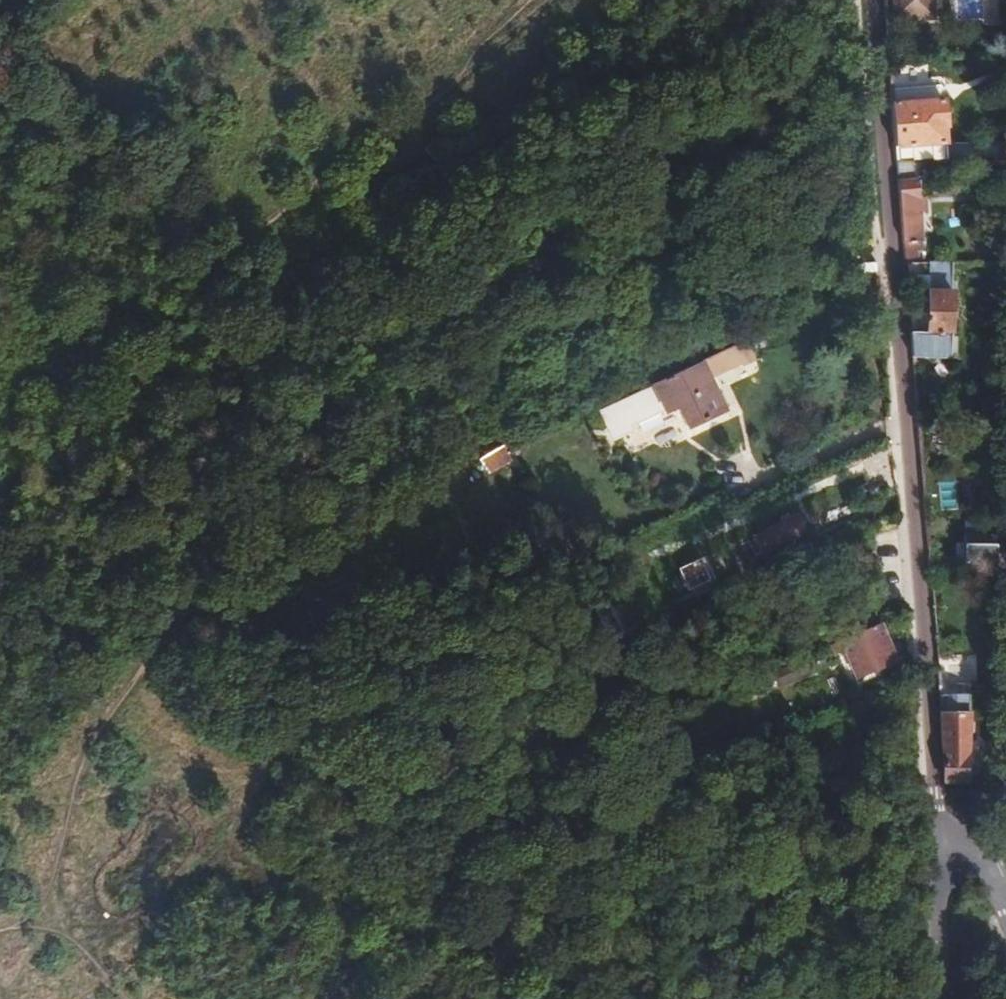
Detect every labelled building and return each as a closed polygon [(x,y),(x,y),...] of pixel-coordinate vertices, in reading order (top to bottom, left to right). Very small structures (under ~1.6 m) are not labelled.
[(930,16),(931,0),(907,0),(907,15),(930,16)] [(943,101),(894,104),(898,160),(948,163),(943,101)] [(915,179),(900,180),(904,241),(919,239),(915,179)] [(911,331),(913,356),(948,358),(948,354),(952,354),(952,340),(948,338),(950,263),(928,262),(925,331),(911,331)] [(701,363),(654,386),(667,413),(679,407),(690,428),(724,412),(701,363)] [(502,443),(479,459),(489,473),(512,457),(502,443)] [(761,555),(776,547),(805,531),(797,515),(752,540),(761,555)] [(955,564),(995,565),(996,546),(956,545),(955,564)] [(678,572),(687,591),(707,581),(699,562),(678,572)] [(593,611),(603,632),(616,626),(605,605),(593,611)] [(894,659),(877,623),(830,644),(835,654),(844,650),(857,676),(894,659)] [(616,626),(603,632),(607,642),(620,635),(616,626)] [(802,657),(760,676),(767,691),(809,672),(802,657)] [(944,783),(966,783),(967,684),(948,683),(949,662),(935,662),(944,783)]
